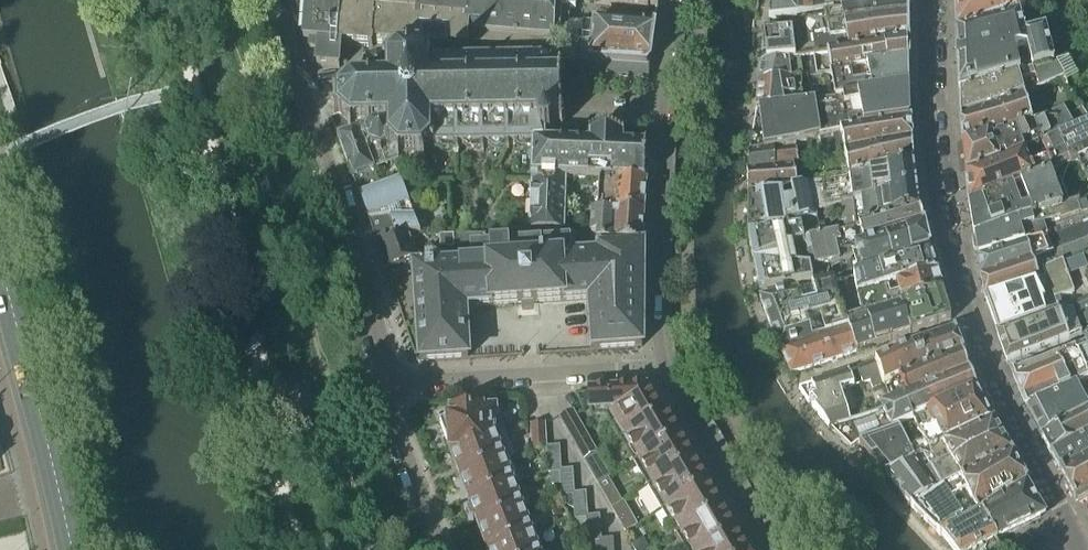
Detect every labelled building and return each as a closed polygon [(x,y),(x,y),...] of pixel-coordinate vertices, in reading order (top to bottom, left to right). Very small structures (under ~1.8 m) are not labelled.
[(292,15),(298,12),(299,14),(306,14),(307,0),(286,0),(292,15)] [(292,15),(303,44),(309,44),(308,58),(311,66),(317,64),(317,69),(339,71),(341,47),(341,24),(342,0),(307,0),(306,14),(299,14),(298,12),(292,15)] [(341,24),(341,47),(373,49),(373,45),(392,46),(392,43),(467,49),(467,44),(550,50),(551,41),(557,42),(566,32),(567,26),(568,27),(570,10),(575,11),(576,0),(342,0),(341,24)] [(600,5),(648,11),(648,9),(656,10),(658,10),(659,4),(689,8),(690,0),(600,0),(600,5)] [(833,18),(836,29),(866,24),(908,19),(908,17),(909,17),(909,9),(908,3),(908,0),(909,0),(830,0),(823,1),(823,4),(811,5),(811,0),(772,0),(769,22),(772,22),(796,19),(832,11),(840,9),(841,13),(842,16),(833,18)] [(957,34),(1018,13),(1025,10),(1025,9),(1042,1),(1042,0),(964,0),(955,2),(957,34)] [(653,24),(652,30),(654,30),(654,33),(685,37),(688,14),(689,8),(659,4),(658,10),(656,10),(653,24)] [(957,55),(958,67),(959,89),(959,96),(1053,66),(1045,32),(1024,37),(1018,13),(957,34),(958,55),(957,55)] [(790,27),(791,35),(791,36),(793,36),(795,63),(827,57),(909,44),(908,19),(866,24),(836,29),(833,18),(790,27)] [(685,37),(654,33),(654,30),(652,30),(582,23),(580,42),(578,63),(576,75),(647,80),(649,80),(649,66),(680,69),(685,37)] [(767,64),(767,65),(795,63),(793,36),(791,36),(791,35),(783,36),(782,33),(763,33),(763,39),(764,44),(763,44),(762,54),(765,55),(767,64)] [(909,44),(827,57),(831,75),(909,64),(909,44)] [(505,152),(532,151),(545,150),(545,143),(545,136),(550,134),(552,129),(550,124),(559,124),(562,127),(565,124),(562,121),(561,84),(564,81),(561,78),(558,81),(552,81),(555,74),(558,74),(558,71),(554,71),(552,65),(554,62),(551,59),(548,62),(544,60),(544,56),(539,56),(539,59),(533,61),(533,55),(503,56),(503,61),(483,61),(483,56),(478,56),(478,61),(457,62),(457,57),(452,57),(452,62),(434,62),(433,61),(429,63),(421,55),(423,52),(419,50),(395,50),(392,52),(394,56),(387,63),(380,60),(380,56),(375,56),(375,60),(367,64),(362,59),(344,58),(342,93),(338,97),(334,96),(333,99),(337,101),(337,115),(377,102),(399,161),(421,161),(425,160),(423,155),(430,148),(434,150),(435,149),(454,149),(454,153),(458,153),(458,148),(480,148),(480,152),(484,152),(484,148),(505,148),(505,152)] [(762,66),(759,86),(799,80),(830,76),(831,75),(827,57),(795,63),(767,65),(762,66)] [(960,121),(1023,98),(1063,83),(1067,88),(1075,83),(1064,62),(1053,66),(959,96),(960,118),(960,121)] [(831,75),(830,76),(830,77),(831,77),(833,90),(826,92),(827,101),(909,89),(909,64),(831,75)] [(759,86),(757,112),(803,105),(799,80),(759,86)] [(813,103),(819,141),(910,119),(909,119),(909,115),(909,114),(909,113),(910,113),(910,109),(909,109),(908,99),(910,99),(910,95),(908,95),(908,94),(909,94),(909,93),(908,93),(908,90),(909,90),(909,89),(827,101),(813,103)] [(963,145),(963,148),(1032,125),(1023,98),(960,121),(963,145)] [(353,179),(399,161),(377,102),(337,115),(330,117),(353,179)] [(757,112),(750,154),(796,146),(819,141),(813,103),(803,105),(757,112)] [(598,181),(646,183),(674,185),(677,131),(678,106),(654,105),(654,106),(647,106),(646,106),(647,131),(647,147),(623,146),(624,137),(590,136),(589,145),(545,143),(545,150),(532,151),(529,232),(564,233),(566,180),(598,181)] [(1079,129),(1087,125),(1087,119),(1081,109),(1068,117),(1079,129)] [(963,148),(967,178),(1025,153),(1041,146),(1060,138),(1079,129),(1068,117),(1064,112),(1032,125),(963,148)] [(910,119),(819,141),(823,159),(826,159),(911,141),(910,119)] [(1079,129),(1060,138),(1071,168),(1077,165),(1087,187),(1087,125),(1079,129)] [(967,178),(970,211),(1051,178),(1071,168),(1060,138),(1041,146),(1049,163),(1032,170),(1025,153),(967,178)] [(846,165),(848,178),(913,162),(911,141),(826,159),(828,169),(846,165)] [(750,154),(747,175),(794,166),(795,173),(810,170),(808,163),(799,164),(796,146),(750,154)] [(808,185),(815,212),(852,201),(915,186),(913,165),(913,162),(848,178),(808,185)] [(747,175),(748,196),(780,194),(779,191),(798,187),(795,173),(794,166),(747,175)] [(970,211),(975,241),(1062,209),(1051,178),(970,211)] [(423,236),(422,235),(400,180),(360,196),(368,220),(390,219),(394,237),(410,236),(423,236)] [(674,185),(646,183),(598,181),(596,213),(644,214),(644,218),(673,219),(674,185)] [(748,237),(801,226),(803,226),(802,220),(816,217),(815,212),(808,185),(798,187),(779,191),(780,194),(748,196),(748,204),(747,236),(748,237)] [(915,186),(852,201),(855,227),(919,210),(919,208),(918,208),(915,186)] [(978,261),(1050,239),(1072,231),(1087,224),(1087,200),(1076,205),(1062,209),(975,241),(975,243),(973,245),(975,254),(977,256),(978,261)] [(855,227),(804,238),(802,239),(810,270),(829,266),(838,264),(838,260),(851,257),(849,248),(924,227),(923,225),(919,210),(855,227)] [(642,246),(643,237),(672,238),(673,219),(644,218),(644,214),(596,213),(591,212),(589,236),(596,237),(595,246),(641,247),(642,247),(642,246)] [(368,220),(375,241),(394,237),(390,219),(368,220)] [(982,279),(1031,262),(1054,254),(1087,242),(1087,224),(1072,231),(1050,239),(978,261),(982,279)] [(801,226),(748,237),(759,294),(813,282),(812,278),(810,270),(802,239),(804,238),(801,226)] [(838,264),(829,266),(830,270),(831,278),(857,272),(862,271),(869,269),(892,261),(930,250),(924,227),(849,248),(851,257),(838,260),(838,264)] [(641,247),(641,249),(595,252),(595,246),(596,237),(589,236),(567,234),(567,235),(567,243),(470,249),(471,266),(459,267),(458,258),(429,260),(430,269),(415,270),(415,273),(420,360),(420,361),(421,362),(468,359),(465,309),(590,301),(593,351),(640,348),(644,367),(671,366),(680,363),(676,356),(674,341),(672,319),(670,299),(671,277),(642,277),(642,264),(671,266),(672,248),(642,246),(642,247),(641,247)] [(394,237),(375,241),(386,270),(417,259),(410,238),(410,236),(394,237)] [(1059,266),(1062,265),(1062,266),(1081,259),(1087,257),(1087,242),(1054,254),(1059,266)] [(853,278),(856,297),(899,286),(899,284),(937,274),(932,256),(877,272),(853,278)] [(987,304),(997,337),(998,338),(1007,364),(1006,364),(1007,365),(1008,366),(1018,361),(1056,348),(1069,343),(1082,337),(1073,314),(1087,306),(1087,278),(1081,259),(1062,266),(1062,265),(1059,266),(1042,275),(1036,277),(1040,287),(987,304)] [(982,279),(987,304),(1040,287),(1036,277),(1031,262),(982,279)] [(856,297),(847,299),(853,323),(906,306),(905,305),(942,293),(937,274),(899,284),(899,286),(856,297)] [(761,302),(770,326),(841,304),(835,282),(760,300),(761,302)] [(845,325),(848,331),(857,353),(873,347),(951,322),(942,293),(905,305),(906,306),(853,323),(847,325),(845,325)] [(841,304),(770,326),(779,349),(780,351),(781,353),(819,341),(848,331),(845,325),(847,325),(841,304)] [(1073,314),(1082,337),(1087,333),(1087,306),(1073,314)] [(848,331),(819,341),(827,363),(857,353),(848,331)] [(913,347),(902,351),(912,374),(963,354),(955,332),(953,333),(913,347)] [(819,341),(781,353),(791,375),(827,363),(819,341)] [(1075,353),(1086,385),(1087,384),(1087,348),(1075,353)] [(884,385),(899,379),(912,374),(902,351),(874,361),(874,362),(884,385)] [(1057,361),(1041,368),(1056,398),(1086,385),(1075,353),(1057,361)] [(892,405),(924,392),(969,373),(963,354),(912,374),(899,379),(904,392),(890,398),(892,405)] [(874,362),(857,368),(863,384),(870,381),(873,388),(880,386),(880,387),(884,385),(874,362)] [(1013,379),(1027,411),(1056,398),(1041,368),(1026,374),(1013,379)] [(799,389),(808,403),(842,396),(841,392),(855,387),(849,371),(811,384),(799,389)] [(673,394),(673,397),(697,394),(685,372),(668,374),(669,378),(658,379),(664,395),(673,394)] [(924,392),(933,411),(977,390),(969,373),(924,392)] [(1027,411),(1028,411),(1030,414),(1029,415),(1030,416),(1031,416),(1033,421),(1033,422),(1034,422),(1036,426),(1036,427),(1036,428),(1037,427),(1042,437),(1087,413),(1087,384),(1086,385),(1056,398),(1027,411)] [(630,391),(590,394),(590,395),(590,412),(609,410),(625,438),(665,415),(665,413),(661,416),(647,390),(630,391)] [(977,390),(933,411),(913,420),(921,435),(985,405),(983,402),(985,400),(982,393),(979,393),(977,390)] [(831,429),(831,430),(846,445),(851,450),(859,445),(899,426),(913,420),(933,411),(924,392),(892,405),(851,421),(843,424),(831,429)] [(697,394),(673,397),(669,398),(681,418),(706,410),(697,394)] [(842,396),(808,403),(829,429),(830,428),(831,429),(851,421),(842,396)] [(985,405),(921,435),(929,452),(993,421),(991,418),(993,415),(990,408),(986,408),(985,405)] [(440,424),(450,452),(505,432),(499,418),(495,418),(495,408),(481,409),(481,410),(451,412),(451,420),(440,424)] [(559,417),(571,439),(583,432),(571,411),(559,417)] [(1050,455),(1087,434),(1087,413),(1042,437),(1041,437),(1050,455)] [(634,464),(639,461),(679,438),(665,415),(625,438),(633,452),(629,455),(634,464)] [(914,460),(915,461),(923,473),(929,470),(936,481),(962,467),(959,460),(1002,437),(1001,437),(1002,437),(993,421),(929,452),(914,460)] [(534,450),(545,449),(544,424),(531,425),(534,450)] [(859,445),(886,478),(915,461),(914,460),(929,452),(925,444),(910,451),(899,426),(859,445)] [(450,452),(460,477),(503,460),(514,456),(505,432),(450,452)] [(1059,471),(1087,455),(1087,434),(1050,455),(1059,471)] [(940,489),(942,488),(1010,452),(1002,437),(959,460),(962,467),(936,481),(940,489)] [(643,479),(648,488),(693,462),(679,438),(639,461),(648,476),(643,479)] [(559,472),(560,471),(559,447),(545,449),(547,473),(551,473),(559,472)] [(942,488),(951,500),(967,491),(979,514),(982,512),(1027,485),(1026,484),(1027,484),(1011,453),(1010,452),(942,488)] [(584,461),(598,485),(609,478),(596,454),(584,461)] [(1059,471),(1060,472),(1061,475),(1074,498),(1076,501),(1078,500),(1087,495),(1087,455),(1059,471)] [(460,477),(469,502),(513,486),(512,484),(516,483),(513,473),(509,474),(503,460),(460,477)] [(702,478),(706,485),(709,489),(718,485),(744,475),(736,461),(702,478)] [(940,537),(941,536),(967,521),(951,500),(942,488),(940,489),(936,492),(923,473),(915,461),(886,478),(911,508),(940,537)] [(693,462),(648,488),(662,511),(666,509),(706,485),(702,478),(693,462)] [(571,495),(574,494),(572,470),(560,471),(559,472),(560,484),(561,496),(571,495)] [(560,484),(559,472),(551,473),(552,485),(560,484)] [(718,485),(730,507),(757,496),(754,492),(744,475),(718,485)] [(670,526),(676,535),(720,509),(709,489),(706,485),(666,509),(675,524),(670,526)] [(1027,485),(982,512),(998,541),(1045,515),(1027,485)] [(478,526),(522,510),(526,509),(522,498),(518,500),(513,486),(469,502),(478,526)] [(585,518),(587,518),(585,493),(574,494),(571,495),(573,509),(573,519),(585,518)] [(605,497),(611,509),(617,506),(610,494),(605,497)] [(566,507),(573,509),(571,495),(561,496),(566,507)] [(624,502),(617,506),(611,509),(625,533),(637,525),(624,502)] [(676,535),(684,549),(705,549),(734,533),(720,509),(676,535)] [(487,549),(490,549),(531,534),(536,533),(532,523),(528,525),(522,510),(478,526),(487,549)] [(941,536),(952,549),(997,549),(993,544),(998,541),(982,512),(979,514),(967,521),(941,536)] [(586,542),(589,542),(598,541),(600,541),(599,517),(587,518),(585,518),(586,530),(586,542)] [(580,531),(586,530),(585,518),(573,519),(580,531)] [(734,533),(705,549),(745,549),(734,533)] [(540,547),(537,549),(531,534),(490,549),(541,549),(540,547)] [(635,549),(649,549),(642,538),(632,545),(635,549)] [(612,540),(600,541),(598,541),(599,549),(613,549),(612,540)] [(598,541),(589,542),(589,547),(591,549),(599,549),(598,541)] [(802,542),(783,549),(810,549),(802,542)]
